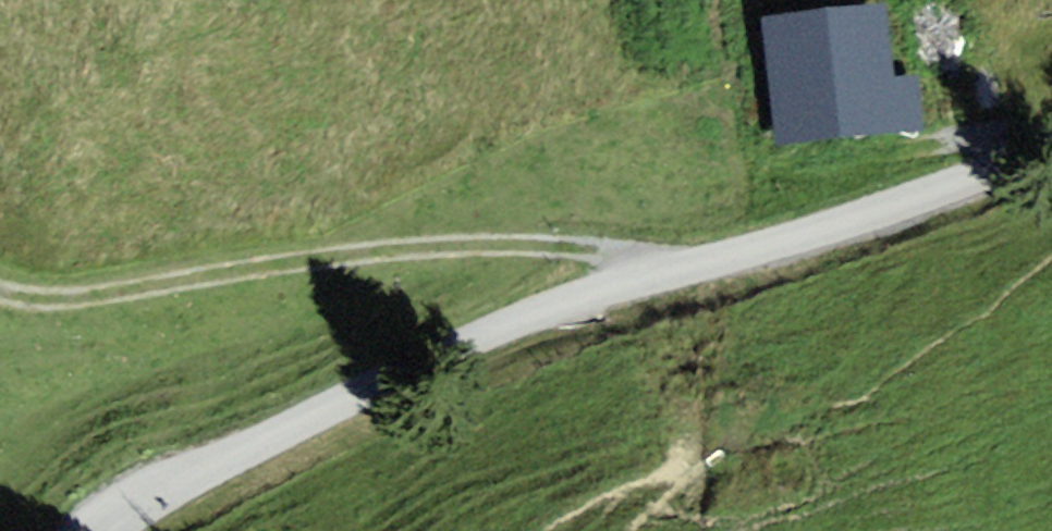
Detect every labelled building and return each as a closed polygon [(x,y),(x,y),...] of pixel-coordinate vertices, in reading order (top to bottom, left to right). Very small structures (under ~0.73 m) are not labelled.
[(879,21),(782,30),(792,133),(916,121),(912,83),(885,86),(879,21)]
